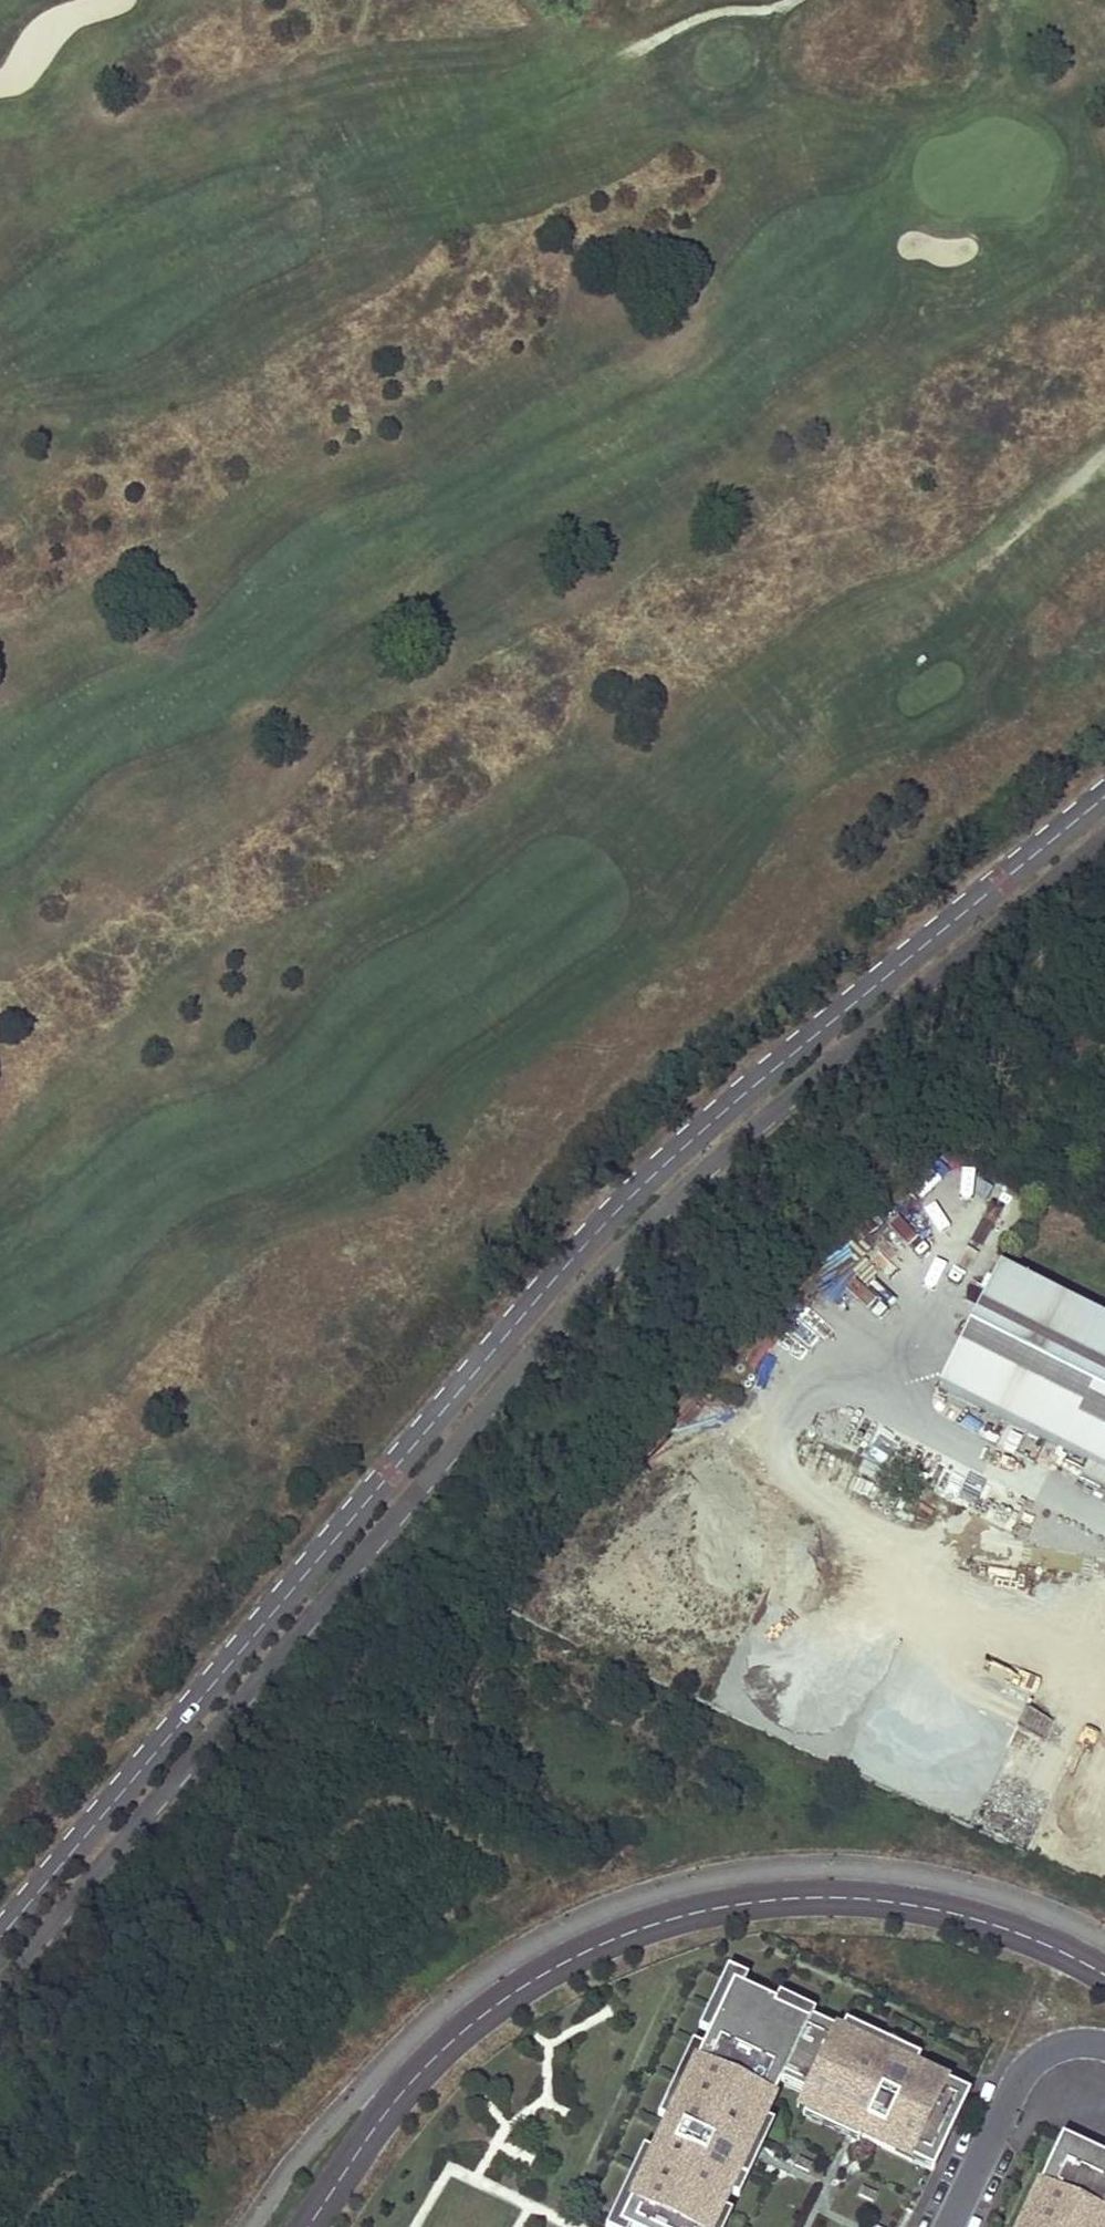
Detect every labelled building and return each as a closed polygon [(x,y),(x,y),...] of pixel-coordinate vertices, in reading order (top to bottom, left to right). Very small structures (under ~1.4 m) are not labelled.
[(938,1389),(1087,1463),(1104,1472),(1104,1321),(999,1268),(938,1389)] [(1087,1463),(1081,1476),(1104,1488),(1104,1472),(1087,1463)] [(709,2035),(733,1983),(743,1988),(747,1979),(728,1970),(699,2031),(709,2035)] [(964,2104),(943,2094),(947,2084),(811,2020),(811,2019),(809,2023),(774,2007),(776,2003),(743,1988),(733,1983),(703,2049),(668,2123),(654,2153),(620,2225),(623,2226),(713,2226),(722,2209),(729,2195),(764,2119),(771,2103),(762,2099),(772,2079),(781,2083),(785,2073),(817,2088),(807,2107),(827,2117),(825,2120),(911,2161),(916,2151),(937,2161),(964,2104)] [(811,2019),(811,2020),(815,2013),(778,1996),(776,2003),(774,2007),(809,2023),(811,2019)] [(840,2033),(915,2068),(919,2058),(845,2023),(840,2033)] [(668,2123),(703,2049),(693,2044),(658,2118),(668,2123)] [(785,2073),(781,2083),(812,2098),(817,2088),(785,2073)] [(771,2103),(781,2083),(772,2079),(762,2099),(771,2103)] [(964,2104),(969,2094),(947,2084),(943,2094),(964,2104)] [(861,2137),(825,2120),(827,2117),(807,2107),(803,2117),(858,2143),(861,2137)] [(764,2119),(729,2195),(739,2199),(774,2124),(764,2119)] [(1062,2163),(1072,2142),(1062,2137),(1052,2159),(1062,2163)] [(1072,2142),(1062,2163),(1052,2159),(1035,2195),(1044,2199),(1036,2215),(1027,2211),(1019,2226),(1101,2226),(1102,2226),(1104,2226),(1104,2158),(1072,2142)] [(607,2226),(623,2226),(620,2225),(654,2153),(644,2149),(607,2226)] [(933,2171),(937,2161),(916,2151),(911,2161),(933,2171)] [(1044,2199),(1035,2195),(1027,2211),(1036,2215),(1044,2199)] [(713,2226),(726,2226),(732,2214),(722,2209),(713,2226)]
